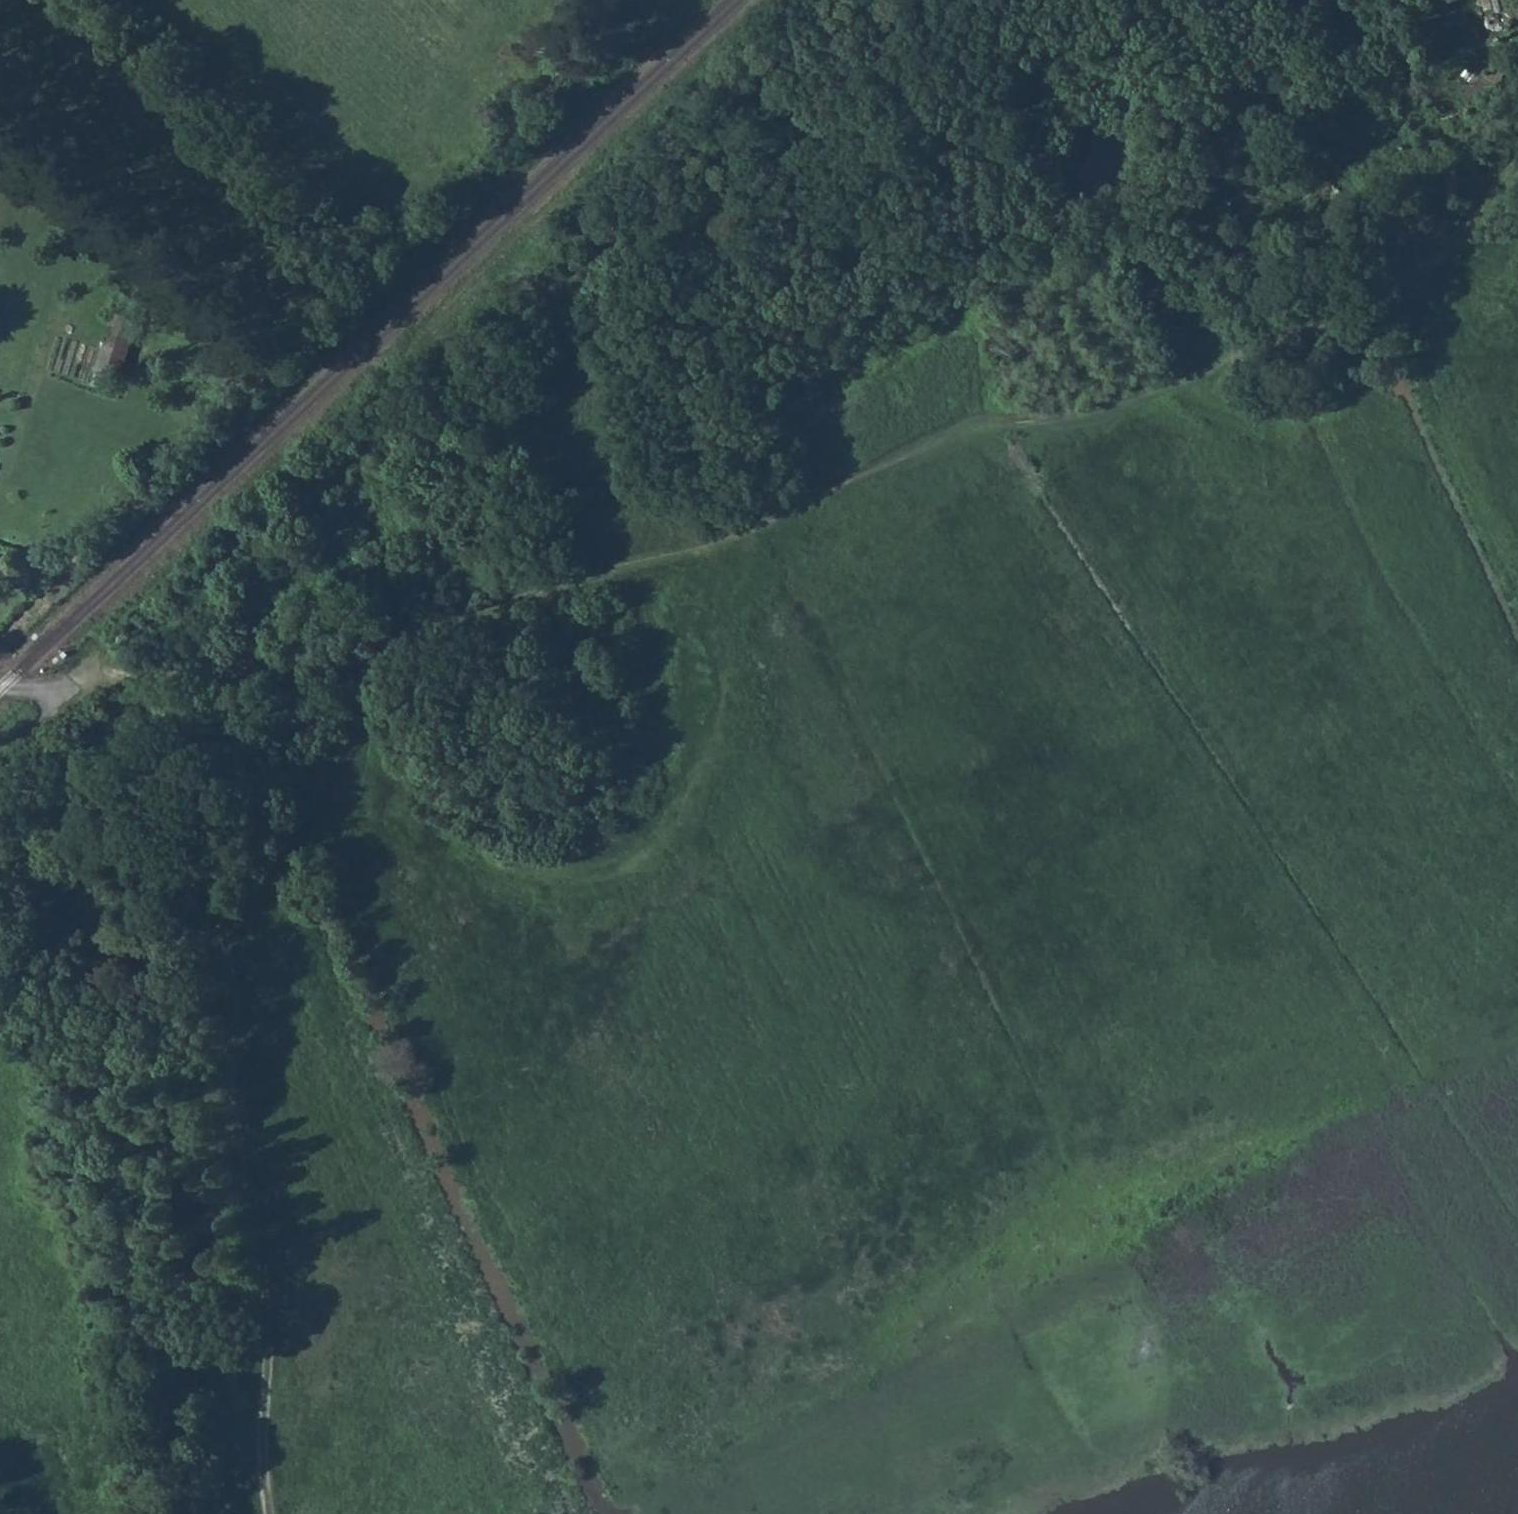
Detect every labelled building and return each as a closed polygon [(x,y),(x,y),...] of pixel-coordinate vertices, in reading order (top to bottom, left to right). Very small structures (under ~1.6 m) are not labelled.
[(98,371),(121,377),(138,322),(115,315),(98,371)]
